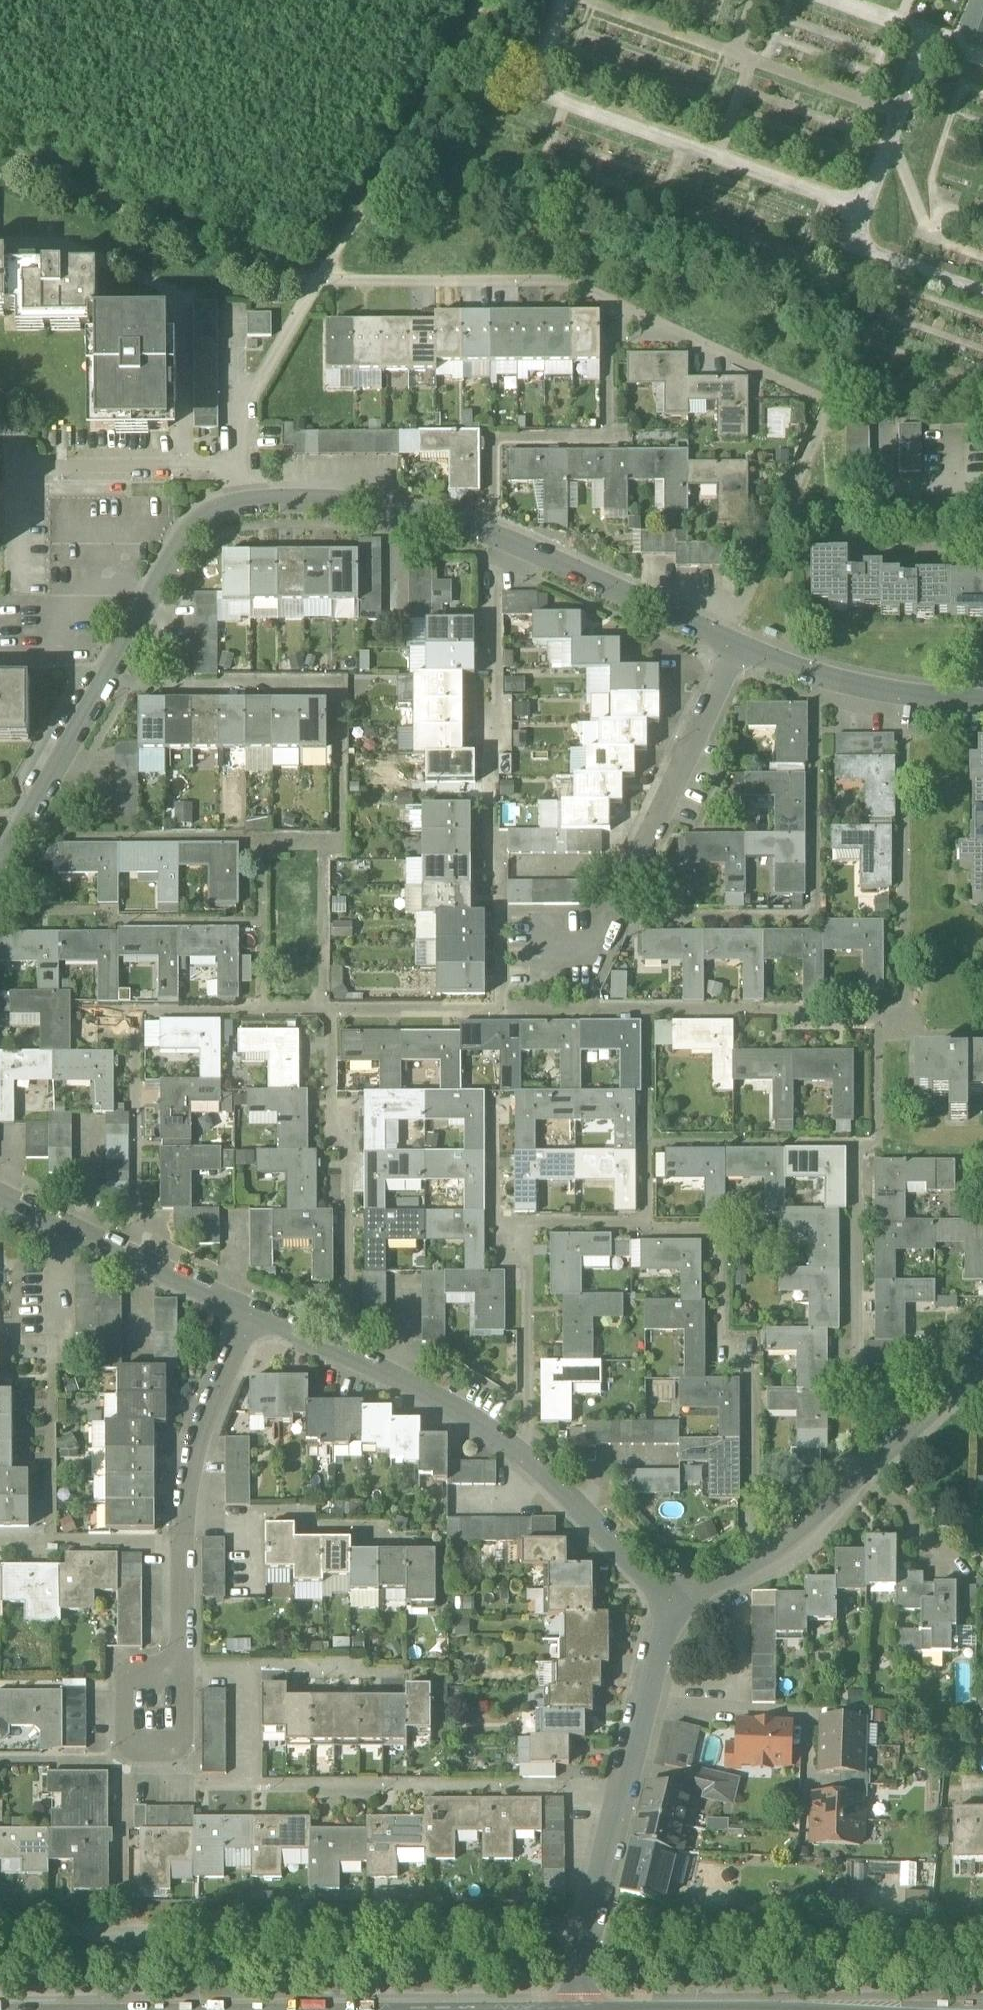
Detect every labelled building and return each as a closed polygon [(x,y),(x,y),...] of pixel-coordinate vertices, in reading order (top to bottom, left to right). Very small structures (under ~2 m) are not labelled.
[(963,26),(971,39),(981,42),(982,42),(982,0),(974,0),(963,26)] [(8,270),(8,258),(0,258),(0,312),(25,312),(25,324),(89,324),(89,318),(96,318),(98,318),(98,270),(8,270)] [(217,303),(193,303),(194,419),(217,418),(217,303)] [(271,315),(248,315),(248,336),(262,336),(271,336),(271,315)] [(463,315),(452,315),(452,326),(436,326),(436,363),(464,363),(464,326),(463,315)] [(491,315),(478,315),(478,326),(464,326),(464,363),(491,363),(491,326),(491,315)] [(506,326),(491,326),(491,363),(518,363),(518,326),(518,315),(506,315),(506,326)] [(534,326),(518,326),(518,363),(545,363),(545,326),(545,315),(534,315),(534,326)] [(561,315),(561,326),(545,326),(545,363),(572,363),(572,326),(572,315),(561,315)] [(588,326),(572,326),(572,363),(600,363),(600,315),(588,315),(588,326)] [(98,318),(96,318),(95,428),(167,428),(168,318),(98,318)] [(342,334),(327,334),(327,373),(355,373),(355,334),(355,325),(342,325),(342,334)] [(370,325),(370,334),(355,334),(355,373),(382,373),(382,334),(382,325),(370,325)] [(409,333),(409,325),(397,325),(397,333),(382,334),(382,373),(409,372),(409,333)] [(436,325),(424,325),(424,333),(409,333),(409,372),(436,372),(436,363),(436,326),(436,325)] [(248,336),(245,336),(245,348),(262,348),(262,336),(248,336)] [(688,355),(628,355),(628,386),(668,386),(668,416),(688,416),(688,399),(688,379),(688,355)] [(746,379),(688,379),(688,399),(718,399),(718,439),(747,438),(746,379)] [(869,415),(848,415),(848,484),(870,484),(869,415)] [(217,418),(194,419),(194,431),(217,431),(217,418)] [(295,425),(283,425),(283,448),(295,448),(295,433),(295,425)] [(921,425),(899,425),(899,472),(921,472),(921,425)] [(307,456),(307,433),(295,433),(295,448),(295,456),(307,456)] [(318,433),(307,433),(307,456),(318,456),(318,433)] [(330,456),(330,433),(318,433),(318,456),(330,456)] [(342,433),(330,433),(330,456),(342,456),(342,433)] [(353,433),(342,433),(342,456),(353,456),(353,433)] [(365,433),(353,433),(353,456),(365,456),(365,433)] [(376,433),(365,433),(365,456),(376,456),(376,433)] [(388,433),(376,433),(376,456),(388,456),(388,433)] [(400,433),(388,433),(388,456),(400,456),(400,433)] [(480,433),(420,433),(421,453),(450,453),(451,493),(481,493),(480,433)] [(568,452),(509,452),(509,483),(548,482),(549,512),(568,512),(568,482),(568,452)] [(628,452),(568,452),(568,482),(609,482),(609,512),(628,512),(628,482),(628,452)] [(688,452),(628,452),(628,482),(668,482),(668,511),(688,511),(688,483),(688,464),(688,452)] [(747,464),(688,464),(688,483),(717,484),(717,523),(747,523),(747,464)] [(653,555),(653,532),(641,532),(641,555),(653,555)] [(665,532),(653,532),(653,555),(665,555),(665,532)] [(676,532),(665,532),(665,555),(676,555),(676,544),(676,532)] [(381,540),(358,540),(358,552),(381,552),(381,540)] [(688,567),(688,544),(676,544),(676,555),(677,567),(688,567)] [(700,544),(688,544),(688,567),(700,567),(700,544)] [(711,544),(700,544),(700,567),(712,567),(711,544)] [(723,544),(711,544),(712,567),(723,567),(723,544)] [(735,544),(723,544),(723,567),(735,567),(735,544)] [(432,551),(409,551),(409,563),(432,563),(432,551)] [(381,552),(358,552),(358,554),(358,563),(381,563),(381,552)] [(951,577),(950,574),(881,574),(881,565),(847,565),(847,553),(829,553),(829,555),(812,555),(812,595),(829,594),(829,610),(848,610),(847,607),(881,606),(881,609),(899,609),(899,612),(916,612),(916,616),(934,616),(934,612),(951,612),(951,615),(969,615),(969,611),(982,611),(982,577),(951,577)] [(251,554),(223,554),(223,602),(251,602),(251,554)] [(278,554),(251,554),(251,602),(278,602),(278,554)] [(305,554),(278,554),(278,602),(305,602),(305,554)] [(331,554),(305,554),(305,602),(331,602),(331,554)] [(358,554),(331,554),(331,602),(358,602),(358,598),(358,587),(358,575),(358,563),(358,554)] [(381,563),(358,563),(358,575),(381,575),(381,563)] [(432,563),(409,563),(409,575),(432,575),(432,563)] [(381,575),(358,575),(358,587),(381,586),(381,575)] [(432,575),(409,575),(409,587),(432,587),(432,575)] [(381,586),(358,587),(358,598),(381,598),(381,586)] [(432,587),(409,587),(409,598),(432,598),(432,587)] [(514,593),(503,593),(503,616),(514,616),(514,593)] [(526,593),(514,593),(514,616),(526,616),(526,593)] [(538,593),(526,593),(526,616),(533,616),(538,616),(538,593)] [(218,594),(195,594),(195,606),(218,606),(218,594)] [(381,598),(358,598),(358,602),(358,610),(381,610),(381,598)] [(432,598),(409,598),(409,610),(432,610),(432,598)] [(218,606),(195,606),(195,618),(218,618),(218,606)] [(381,610),(358,610),(358,622),(381,622),(381,610)] [(538,616),(533,616),(533,643),(573,643),(576,643),(581,643),(581,616),(538,616)] [(218,618),(195,618),(195,629),(218,629),(218,618)] [(474,621),(426,622),(426,649),(474,649),(474,621)] [(218,629),(195,629),(195,641),(218,641),(218,629)] [(218,641),(195,641),(195,653),(218,653),(218,641)] [(576,643),(573,643),(573,670),(612,670),(620,670),(620,643),(581,643),(576,643)] [(474,649),(426,649),(426,676),(463,676),(474,676),(474,649)] [(218,653),(195,653),(195,664),(218,664),(218,653)] [(218,664),(195,664),(195,676),(218,676),(218,664)] [(620,670),(612,670),(612,696),(660,696),(660,670),(620,670)] [(426,676),(415,676),(415,703),(463,703),(463,676),(426,676)] [(0,680),(0,735),(30,735),(29,680),(0,680)] [(660,696),(612,696),(612,723),(647,723),(660,723),(660,696)] [(166,702),(139,702),(139,743),(139,750),(166,750),(166,702)] [(192,702),(166,702),(166,750),(192,750),(192,702)] [(219,702),(192,702),(192,750),(219,750),(219,702)] [(246,702),(219,702),(219,750),(246,750),(246,702)] [(273,702),(246,702),(246,750),(273,750),(273,702)] [(299,702),(273,702),(273,750),(300,750),(299,702)] [(326,702),(299,702),(300,750),(327,750),(326,702)] [(463,703),(415,703),(415,729),(463,729),(463,703)] [(805,706),(746,705),(746,723),(776,723),(777,765),(807,764),(805,706)] [(612,723),(600,723),(600,750),(635,750),(647,750),(647,723),(612,723)] [(463,729),(415,729),(415,756),(427,756),(463,756),(463,729)] [(848,734),(835,734),(835,758),(848,758),(848,734)] [(859,734),(848,734),(848,758),(859,758),(859,734)] [(871,734),(859,734),(859,758),(871,758),(871,734)] [(882,734),(871,734),(871,758),(882,758),(882,734)] [(895,734),(882,734),(882,758),(895,758),(895,734)] [(139,743),(116,743),(116,756),(139,756),(139,750),(139,743)] [(978,746),(978,764),(970,764),(970,781),(973,781),(973,834),(972,834),(972,851),(959,851),(959,869),(971,869),(971,886),(973,886),(973,903),(982,903),(982,746),(978,746)] [(600,750),(587,750),(587,777),(623,777),(635,777),(635,750),(600,750)] [(139,756),(116,756),(116,768),(139,768),(139,756)] [(463,756),(427,756),(427,782),(475,782),(475,756),(463,756)] [(848,758),(835,758),(835,777),(865,777),(865,818),(895,818),(895,758),(882,758),(871,758),(859,758),(848,758)] [(139,768),(116,768),(116,780),(139,779),(139,768)] [(805,775),(745,775),(745,795),(775,795),(775,835),(805,835),(805,775)] [(587,777),(574,777),(574,803),(610,803),(623,803),(623,777),(587,777)] [(139,779),(116,780),(116,791),(139,791),(139,779)] [(139,791),(116,791),(116,803),(139,803),(139,791)] [(177,802),(176,823),(194,824),(195,803),(177,802)] [(139,803),(116,803),(116,814),(139,814),(139,803)] [(574,803),(561,803),(562,830),(567,830),(579,830),(590,830),(602,830),(610,830),(610,803),(574,803)] [(472,806),(423,806),(423,834),(472,834),(472,806)] [(139,814),(116,814),(116,826),(139,826),(139,814)] [(891,828),(832,828),(832,848),(862,848),(862,888),(891,888),(891,828)] [(521,853),(520,830),(509,830),(509,853),(521,853)] [(532,853),(532,830),(520,830),(521,853),(532,853)] [(544,830),(532,830),(532,853),(544,853),(544,830)] [(555,830),(544,830),(544,853),(556,853),(555,830)] [(562,830),(555,830),(556,853),(567,853),(567,830),(562,830)] [(579,830),(567,830),(567,853),(579,853),(579,830)] [(590,853),(590,830),(579,830),(579,853),(590,853)] [(602,830),(590,830),(590,853),(602,853),(602,830)] [(472,834),(423,834),(423,860),(472,860),(472,834)] [(745,835),(685,835),(685,860),(725,860),(726,896),(746,896),(745,855),(745,835)] [(775,835),(745,835),(745,855),(775,855),(775,895),(805,895),(805,835),(775,835)] [(119,845),(60,845),(60,870),(100,870),(100,905),(119,905),(119,870),(119,845)] [(179,845),(119,845),(119,870),(159,870),(159,905),(179,905),(179,865),(179,845)] [(239,845),(179,845),(179,865),(209,865),(209,905),(239,905),(239,845)] [(472,860),(423,860),(423,887),(472,887),(472,860)] [(521,881),(509,881),(509,904),(521,904),(521,881)] [(532,881),(521,881),(521,904),(532,904),(532,881)] [(544,904),(544,881),(532,881),(532,904),(544,904)] [(556,881),(544,881),(544,904),(556,904),(556,881)] [(567,881),(556,881),(556,904),(567,904),(567,881)] [(579,881),(567,881),(567,904),(579,904),(579,881)] [(591,881),(579,881),(579,904),(591,904),(591,881)] [(472,887),(423,887),(423,914),(437,914),(472,914),(472,887)] [(472,914),(437,914),(437,941),(485,941),(485,914),(472,914)] [(885,922),(824,922),(824,932),(824,946),(865,946),(865,992),(885,992),(885,922)] [(179,929),(119,929),(119,933),(119,953),(159,953),(159,999),(179,999),(179,953),(179,929)] [(239,929),(179,929),(179,953),(219,953),(219,999),(239,999),(239,929)] [(704,956),(704,932),(644,932),(644,956),(684,956),(684,1002),(704,1002),(704,956)] [(764,932),(704,932),(704,956),(744,956),(744,1002),(764,1002),(764,956),(764,932)] [(824,932),(764,932),(764,956),(804,956),(804,1002),(824,1002),(824,946),(824,932)] [(0,933),(0,957),(39,957),(39,993),(59,993),(59,957),(59,933),(0,933)] [(119,933),(59,933),(59,957),(99,957),(99,1003),(119,1003),(119,953),(119,933)] [(485,941),(437,941),(437,967),(485,967),(485,941)] [(207,995),(218,996),(219,959),(214,959),(214,978),(207,978),(207,995)] [(485,967),(437,967),(437,994),(485,994),(485,967)] [(614,998),(630,998),(631,971),(614,970),(614,998)] [(71,1053),(71,993),(62,993),(39,993),(11,993),(11,1012),(41,1012),(41,1053),(54,1053),(71,1053)] [(221,1022),(163,1022),(163,1046),(202,1046),(202,1081),(221,1081),(221,1022)] [(521,1022),(461,1022),(461,1033),(461,1047),(501,1047),(501,1092),(515,1092),(521,1092),(521,1046),(521,1022)] [(581,1046),(581,1022),(521,1022),(521,1046),(561,1046),(561,1092),(575,1092),(581,1092),(581,1046)] [(641,1022),(581,1022),(581,1046),(621,1046),(621,1092),(636,1092),(641,1092),(641,1022)] [(733,1022),(673,1022),(673,1046),(713,1046),(713,1092),(733,1092),(733,1076),(733,1052),(733,1022)] [(300,1032),(241,1032),(241,1051),(270,1051),(270,1092),(300,1092),(300,1032)] [(401,1033),(341,1033),(341,1057),(381,1057),(381,1093),(401,1093),(401,1057),(401,1033)] [(461,1033),(401,1033),(401,1057),(441,1057),(441,1092),(461,1092),(461,1047),(461,1033)] [(793,1052),(733,1052),(733,1076),(773,1076),(773,1122),(793,1122),(793,1076),(793,1052)] [(853,1052),(793,1052),(793,1076),(833,1076),(833,1122),(853,1122),(853,1052)] [(0,1053),(0,1123),(14,1123),(14,1077),(54,1077),(54,1053),(41,1053),(0,1053)] [(71,1053),(54,1053),(54,1077),(94,1077),(94,1113),(106,1113),(114,1113),(114,1053),(71,1053)] [(967,1055),(966,1057),(950,1057),(950,1055),(915,1055),(915,1095),(933,1095),(933,1097),(949,1097),(949,1120),(968,1120),(968,1097),(982,1097),(982,1055),(967,1055)] [(202,1081),(162,1081),(162,1141),(193,1141),(193,1100),(221,1100),(221,1081),(202,1081)] [(270,1092),(249,1092),(249,1112),(278,1112),(278,1152),(308,1152),(308,1092),(270,1092)] [(441,1092),(425,1093),(425,1116),(465,1116),(465,1152),(485,1152),(485,1092),(461,1092),(441,1092)] [(521,1092),(515,1092),(515,1152),(536,1152),(536,1116),(575,1116),(575,1092),(561,1092),(521,1092)] [(581,1092),(575,1092),(575,1116),(615,1116),(615,1152),(636,1152),(636,1092),(621,1092),(581,1092)] [(381,1093),(365,1093),(365,1153),(386,1153),(386,1116),(425,1116),(425,1093),(381,1093)] [(72,1113),(49,1113),(49,1123),(49,1125),(72,1125),(72,1113)] [(114,1113),(106,1113),(106,1125),(129,1125),(129,1113),(114,1113)] [(49,1125),(49,1123),(27,1123),(27,1135),(49,1135),(49,1125)] [(72,1125),(49,1125),(49,1135),(49,1137),(72,1137),(72,1125)] [(129,1125),(106,1125),(106,1137),(129,1137),(129,1125)] [(49,1135),(27,1135),(27,1147),(49,1146),(49,1137),(49,1135)] [(72,1137),(49,1137),(49,1146),(49,1149),(72,1149),(72,1137)] [(129,1137),(106,1137),(106,1148),(129,1148),(129,1137)] [(49,1146),(27,1147),(27,1159),(49,1158),(49,1149),(49,1146)] [(129,1148),(106,1148),(106,1160),(129,1160),(129,1148)] [(72,1149),(49,1149),(49,1158),(49,1161),(72,1161),(72,1149)] [(222,1149),(162,1149),(162,1209),(174,1209),(194,1209),(194,1168),(222,1168),(222,1149)] [(725,1150),(665,1150),(665,1174),(705,1174),(705,1220),(725,1220),(725,1174),(725,1150)] [(785,1150),(725,1150),(725,1174),(765,1174),(765,1210),(779,1210),(785,1210),(785,1174),(785,1150)] [(846,1150),(785,1150),(785,1174),(825,1174),(825,1210),(840,1210),(846,1210),(846,1150)] [(278,1152),(257,1152),(257,1171),(288,1171),(288,1212),(318,1212),(318,1152),(308,1152),(278,1152)] [(465,1152),(425,1153),(425,1176),(465,1176),(465,1212),(485,1212),(485,1152),(465,1152)] [(536,1152),(515,1152),(515,1212),(536,1212),(536,1176),(575,1176),(575,1152),(536,1152)] [(615,1152),(575,1152),(575,1176),(615,1176),(615,1212),(636,1212),(636,1152),(615,1152)] [(386,1153),(365,1153),(365,1213),(386,1213),(386,1176),(425,1176),(425,1153),(386,1153)] [(129,1160),(106,1160),(106,1171),(129,1171),(129,1160)] [(72,1161),(49,1161),(49,1173),(72,1173),(72,1161)] [(934,1161),(877,1162),(875,1162),(875,1222),(905,1222),(905,1192),(905,1182),(934,1182),(934,1162),(934,1161)] [(934,1182),(905,1182),(905,1192),(955,1193),(955,1162),(934,1161),(934,1162),(934,1182)] [(129,1171),(106,1171),(106,1183),(129,1183),(129,1171)] [(129,1183),(106,1183),(106,1195),(129,1195),(129,1183)] [(964,1205),(954,1205),(953,1215),(964,1216),(964,1205)] [(194,1209),(174,1209),(174,1221),(197,1221),(197,1209),(194,1209)] [(220,1209),(197,1209),(197,1221),(220,1221),(220,1209)] [(785,1210),(779,1210),(780,1229),(810,1229),(810,1270),(840,1270),(840,1210),(825,1210),(785,1210)] [(273,1211),(250,1211),(250,1223),(273,1223),(273,1212),(273,1211)] [(288,1212),(273,1212),(273,1223),(273,1234),(273,1237),(314,1237),(314,1283),(334,1283),(333,1212),(288,1212)] [(465,1212),(425,1213),(425,1236),(465,1236),(465,1272),(486,1272),(485,1212),(465,1212)] [(386,1213),(365,1213),(366,1273),(386,1273),(386,1236),(425,1236),(425,1213),(386,1213)] [(197,1221),(174,1221),(174,1233),(197,1233),(198,1232),(197,1221)] [(220,1221),(197,1221),(198,1232),(220,1232),(220,1221)] [(905,1222),(875,1222),(875,1282),(895,1282),(895,1245),(935,1245),(936,1240),(935,1222),(905,1222)] [(935,1222),(936,1240),(965,1240),(965,1281),(982,1281),(982,1222),(935,1222)] [(273,1223),(250,1223),(250,1234),(273,1234),(273,1223)] [(220,1244),(220,1232),(198,1232),(197,1233),(198,1244),(220,1244)] [(273,1234),(250,1234),(250,1246),(251,1246),(273,1246),(273,1237),(273,1234)] [(612,1236),(551,1236),(551,1296),(563,1296),(582,1296),(582,1255),(612,1255),(612,1236)] [(701,1242),(641,1242),(641,1266),(682,1266),(682,1302),(702,1302),(701,1242)] [(273,1246),(251,1246),(250,1257),(251,1257),(274,1257),(273,1246)] [(274,1257),(251,1257),(251,1269),(274,1269),(274,1257)] [(810,1270),(780,1270),(780,1288),(811,1288),(811,1330),(827,1330),(841,1330),(840,1270),(810,1270)] [(465,1272),(446,1273),(446,1284),(446,1292),(476,1292),(476,1332),(506,1332),(506,1272),(486,1272),(465,1272)] [(366,1273),(364,1273),(364,1284),(387,1284),(387,1273),(366,1273)] [(446,1273),(423,1273),(423,1285),(446,1284),(446,1273)] [(895,1282),(875,1282),(875,1342),(907,1342),(906,1301),(936,1301),(936,1282),(895,1282)] [(387,1284),(364,1284),(364,1296),(387,1296),(387,1284)] [(446,1284),(423,1285),(423,1296),(446,1296),(446,1292),(446,1284)] [(123,1287),(100,1287),(100,1288),(100,1299),(123,1299),(123,1287)] [(100,1288),(77,1288),(77,1300),(100,1299),(100,1288)] [(387,1296),(364,1296),(364,1308),(387,1308),(387,1296)] [(446,1296),(423,1296),(423,1308),(445,1308),(446,1296)] [(623,1296),(587,1296),(582,1296),(563,1296),(564,1357),(594,1357),(594,1315),(623,1315),(623,1296)] [(100,1311),(100,1299),(77,1300),(77,1311),(100,1311)] [(123,1299),(100,1299),(100,1311),(123,1311),(123,1299)] [(178,1299),(155,1299),(155,1311),(178,1311),(178,1299)] [(682,1302),(645,1302),(645,1326),(685,1326),(685,1372),(706,1372),(706,1302),(682,1302)] [(387,1308),(364,1308),(364,1319),(387,1320),(387,1308)] [(445,1308),(423,1308),(423,1319),(446,1319),(445,1308)] [(100,1311),(77,1311),(77,1323),(100,1323),(100,1322),(100,1311)] [(123,1311),(100,1311),(100,1322),(123,1322),(123,1311)] [(178,1311),(155,1311),(155,1323),(178,1323),(178,1311)] [(446,1319),(423,1319),(423,1331),(446,1331),(446,1319)] [(123,1322),(100,1322),(100,1323),(100,1333),(123,1333),(123,1322)] [(100,1323),(77,1323),(77,1334),(100,1334),(100,1333),(100,1323)] [(178,1323),(155,1323),(155,1333),(178,1333),(178,1323)] [(811,1330),(769,1330),(769,1348),(799,1348),(799,1390),(828,1390),(827,1330),(811,1330)] [(423,1331),(423,1343),(446,1343),(446,1331),(423,1331)] [(123,1333),(100,1333),(100,1334),(100,1345),(123,1345),(123,1333)] [(178,1333),(155,1333),(155,1345),(178,1345),(178,1333)] [(876,1366),(876,1342),(865,1343),(865,1366),(876,1366)] [(888,1366),(888,1342),(876,1342),(876,1366),(888,1366)] [(900,1343),(888,1342),(888,1366),(900,1366),(900,1343)] [(911,1342),(900,1343),(900,1366),(911,1366),(911,1342)] [(123,1345),(100,1345),(100,1357),(123,1357),(123,1345)] [(178,1345),(155,1345),(155,1357),(178,1357),(178,1345)] [(123,1357),(100,1357),(100,1369),(119,1369),(123,1369),(123,1357)] [(178,1357),(155,1357),(155,1368),(167,1369),(178,1368),(178,1357)] [(602,1362),(541,1362),(541,1422),(572,1422),(572,1381),(602,1381),(602,1362)] [(123,1369),(119,1369),(119,1396),(167,1396),(167,1369),(123,1369)] [(279,1379),(251,1379),(251,1417),(266,1417),(266,1423),(279,1423),(279,1379)] [(307,1379),(279,1379),(279,1423),(293,1423),(293,1417),(308,1417),(308,1403),(307,1379)] [(740,1380),(680,1380),(680,1404),(720,1404),(720,1440),(740,1440),(740,1380)] [(799,1390),(768,1390),(768,1413),(769,1413),(769,1409),(798,1409),(798,1449),(798,1450),(821,1450),(828,1450),(828,1390),(799,1390)] [(13,1420),(13,1392),(0,1392),(0,1420),(13,1420)] [(167,1396),(119,1396),(119,1423),(156,1423),(166,1423),(167,1396)] [(363,1402),(335,1403),(336,1447),(349,1447),(349,1441),(363,1441),(363,1408),(363,1402)] [(335,1403),(308,1403),(308,1417),(308,1441),(322,1441),(322,1447),(336,1447),(335,1403)] [(392,1408),(363,1408),(363,1441),(363,1447),(378,1447),(378,1452),(392,1452),(392,1421),(392,1408)] [(0,1420),(0,1446),(14,1446),(13,1420),(0,1420)] [(420,1421),(392,1421),(392,1452),(392,1459),(406,1459),(406,1464),(420,1464),(420,1437),(420,1421)] [(598,1422),(586,1422),(586,1445),(598,1445),(598,1422)] [(610,1422),(598,1422),(598,1445),(610,1445),(610,1422)] [(621,1422),(610,1422),(610,1445),(621,1445),(621,1422)] [(633,1422),(621,1422),(621,1445),(633,1445),(633,1422)] [(645,1422),(633,1422),(633,1445),(645,1445),(645,1422)] [(656,1422),(645,1422),(645,1445),(656,1445),(656,1422)] [(668,1422),(656,1422),(656,1445),(668,1445),(668,1422)] [(680,1440),(680,1422),(668,1422),(668,1445),(680,1445),(680,1440)] [(119,1423),(107,1423),(106,1450),(156,1450),(156,1423),(119,1423)] [(448,1437),(420,1437),(420,1464),(420,1475),(434,1475),(434,1480),(448,1480),(448,1462),(448,1437)] [(250,1438),(226,1438),(226,1450),(250,1450),(250,1438)] [(720,1440),(680,1440),(680,1445),(680,1459),(710,1459),(710,1501),(740,1501),(740,1440),(720,1440)] [(0,1446),(0,1473),(14,1473),(14,1446),(0,1446)] [(821,1450),(798,1450),(798,1449),(797,1449),(797,1450),(792,1450),(791,1469),(821,1469),(821,1450)] [(156,1450),(106,1450),(106,1477),(155,1477),(156,1450)] [(250,1450),(226,1450),(226,1462),(250,1462),(250,1450)] [(250,1462),(226,1462),(226,1474),(250,1474),(250,1462)] [(460,1462),(448,1462),(448,1480),(448,1486),(460,1486),(460,1462)] [(473,1462),(460,1462),(460,1486),(473,1486),(473,1462)] [(484,1486),(484,1462),(473,1462),(473,1486),(484,1486)] [(496,1462),(484,1462),(484,1486),(496,1486),(496,1462)] [(633,1494),(633,1471),(621,1471),(621,1494),(633,1494)] [(645,1494),(645,1471),(633,1471),(633,1494),(645,1494)] [(657,1471),(645,1471),(645,1494),(657,1494),(657,1471)] [(668,1471),(657,1471),(657,1494),(668,1494),(668,1471)] [(680,1471),(668,1471),(668,1494),(680,1494),(680,1471)] [(0,1473),(0,1500),(31,1500),(31,1473),(14,1473),(0,1473)] [(250,1474),(226,1474),(226,1486),(250,1486),(250,1474)] [(155,1477),(106,1477),(106,1503),(155,1504),(155,1477)] [(250,1486),(226,1486),(227,1506),(250,1506),(250,1486)] [(0,1500),(0,1527),(30,1527),(31,1500),(0,1500)] [(155,1504),(106,1503),(106,1531),(155,1531),(155,1504)] [(460,1519),(448,1519),(449,1542),(460,1542),(460,1519)] [(472,1519),(460,1519),(460,1542),(472,1542),(472,1519)] [(484,1519),(472,1519),(472,1542),(484,1542),(484,1519)] [(496,1519),(484,1519),(484,1542),(496,1542),(496,1519)] [(508,1519),(496,1519),(496,1542),(508,1542),(508,1519)] [(520,1519),(508,1519),(508,1542),(520,1542),(520,1519)] [(532,1519),(520,1519),(520,1542),(523,1542),(532,1542),(532,1519)] [(556,1519),(532,1519),(532,1542),(556,1542),(556,1519)] [(295,1526),(266,1526),(266,1570),(295,1569),(295,1540),(295,1526)] [(226,1539),(203,1539),(203,1550),(226,1550),(226,1539)] [(323,1539),(295,1540),(295,1569),(295,1584),(323,1584),(323,1578),(323,1539)] [(351,1552),(351,1539),(323,1539),(323,1578),(351,1578),(351,1552)] [(897,1539),(866,1539),(866,1553),(866,1587),(897,1587),(897,1573),(897,1539)] [(532,1542),(523,1542),(523,1567),(549,1567),(568,1567),(568,1543),(556,1542),(532,1542)] [(226,1550),(203,1550),(203,1562),(226,1562),(226,1550)] [(379,1552),(351,1552),(351,1578),(351,1591),(379,1591),(379,1590),(379,1552)] [(407,1552),(379,1552),(379,1590),(407,1590),(407,1552)] [(437,1552),(407,1552),(407,1590),(408,1604),(437,1604),(437,1552)] [(866,1553),(837,1553),(836,1580),(836,1593),(866,1593),(866,1587),(866,1553)] [(119,1554),(67,1555),(67,1567),(61,1567),(61,1610),(88,1610),(88,1592),(118,1592),(119,1592),(119,1591),(119,1579),(119,1567),(119,1554)] [(143,1554),(119,1554),(119,1567),(143,1567),(143,1554)] [(226,1562),(203,1562),(203,1574),(226,1574),(226,1562)] [(61,1567),(3,1566),(3,1570),(3,1603),(35,1603),(35,1622),(61,1622),(61,1610),(61,1567)] [(143,1567),(119,1567),(119,1579),(143,1579),(143,1567)] [(568,1567),(549,1567),(549,1591),(594,1591),(594,1567),(568,1567)] [(923,1573),(897,1573),(897,1587),(897,1611),(921,1611),(921,1631),(919,1631),(918,1633),(897,1633),(896,1654),(922,1654),(922,1663),(926,1667),(939,1667),(943,1663),(943,1654),(951,1654),(950,1647),(958,1647),(958,1646),(958,1643),(957,1643),(956,1627),(955,1593),(959,1593),(958,1586),(924,1587),(923,1573)] [(226,1574),(203,1574),(204,1586),(226,1586),(226,1574)] [(143,1579),(119,1579),(119,1591),(143,1591),(143,1579)] [(836,1580),(806,1580),(806,1596),(806,1621),(836,1621),(836,1593),(836,1580)] [(226,1586),(204,1586),(204,1598),(226,1598),(226,1586)] [(977,1587),(965,1586),(965,1609),(977,1609),(977,1587)] [(143,1591),(119,1591),(119,1592),(118,1592),(118,1603),(143,1603),(143,1591)] [(594,1616),(594,1591),(549,1591),(549,1616),(566,1616),(594,1616)] [(778,1591),(752,1591),(752,1608),(776,1608),(776,1595),(778,1595),(778,1591)] [(778,1595),(776,1595),(776,1608),(776,1620),(776,1632),(776,1635),(806,1635),(806,1621),(806,1596),(778,1595)] [(143,1603),(118,1603),(118,1615),(143,1615),(143,1603)] [(776,1608),(752,1608),(752,1619),(776,1620),(776,1608)] [(143,1615),(118,1615),(118,1627),(143,1627),(143,1615)] [(594,1616),(566,1616),(566,1640),(610,1640),(610,1616),(594,1616)] [(776,1620),(752,1619),(752,1632),(776,1632),(776,1620)] [(143,1627),(118,1627),(118,1638),(143,1638),(143,1627)] [(977,1628),(956,1627),(957,1643),(958,1643),(958,1646),(977,1646),(977,1628)] [(776,1632),(752,1632),(752,1643),(776,1643),(776,1635),(776,1632)] [(143,1638),(118,1638),(118,1648),(143,1648),(143,1638)] [(610,1640),(566,1640),(566,1665),(602,1665),(610,1665),(610,1640)] [(776,1643),(752,1643),(752,1656),(776,1656),(776,1643)] [(776,1656),(752,1656),(752,1667),(776,1667),(776,1656)] [(566,1665),(558,1665),(558,1689),(594,1689),(602,1689),(602,1665),(566,1665)] [(776,1667),(752,1667),(752,1679),(776,1679),(776,1667)] [(776,1679),(752,1679),(752,1692),(776,1692),(776,1679)] [(287,1685),(263,1685),(263,1729),(287,1729),(287,1697),(287,1685)] [(431,1685),(407,1686),(407,1698),(407,1730),(432,1730),(431,1685)] [(87,1688),(63,1689),(63,1692),(63,1700),(87,1700),(87,1688)] [(558,1689),(550,1689),(549,1713),(586,1713),(594,1713),(594,1689),(558,1689)] [(227,1690),(203,1690),(203,1702),(227,1702),(227,1690)] [(0,1692),(0,1741),(3,1741),(8,1735),(8,1728),(35,1728),(41,1734),(41,1753),(43,1753),(43,1749),(63,1748),(63,1736),(63,1725),(63,1712),(63,1700),(63,1692),(0,1692)] [(776,1692),(752,1692),(753,1704),(776,1703),(776,1692)] [(311,1697),(287,1697),(287,1729),(287,1741),(311,1741),(311,1697)] [(335,1697),(311,1697),(311,1741),(335,1742),(335,1697)] [(359,1698),(335,1697),(335,1742),(359,1742),(359,1698)] [(383,1698),(359,1698),(359,1742),(383,1742),(383,1698)] [(407,1698),(383,1698),(383,1742),(407,1742),(407,1730),(407,1698)] [(87,1700),(63,1700),(63,1712),(87,1712),(87,1700)] [(227,1713),(227,1702),(203,1702),(203,1713),(227,1713)] [(873,1708),(847,1707),(846,1719),(865,1720),(865,1722),(873,1722),(873,1708)] [(87,1712),(63,1712),(63,1725),(87,1724),(87,1712)] [(227,1713),(203,1713),(203,1723),(227,1723),(227,1713)] [(549,1713),(542,1713),(542,1738),(569,1738),(586,1738),(586,1713),(549,1713)] [(846,1719),(823,1719),(822,1745),(864,1747),(865,1722),(865,1720),(846,1719)] [(227,1723),(203,1723),(203,1733),(227,1733),(227,1723)] [(791,1725),(739,1723),(737,1763),(790,1765),(791,1725)] [(87,1724),(63,1725),(63,1736),(87,1736),(87,1724)] [(666,1766),(690,1772),(700,1729),(676,1724),(666,1766)] [(227,1733),(203,1733),(203,1743),(227,1743),(227,1733)] [(87,1736),(63,1736),(63,1748),(87,1748),(87,1736)] [(542,1738),(533,1738),(533,1766),(556,1765),(569,1764),(569,1738),(542,1738)] [(227,1743),(203,1743),(203,1753),(227,1753),(227,1743)] [(864,1747),(822,1745),(821,1772),(844,1773),(863,1773),(863,1771),(864,1747)] [(227,1753),(203,1753),(203,1764),(227,1763),(227,1753)] [(227,1763),(203,1764),(203,1774),(227,1774),(227,1763)] [(556,1778),(556,1765),(533,1766),(519,1766),(519,1779),(556,1778)] [(725,1780),(688,1771),(684,1787),(721,1794),(725,1780)] [(863,1773),(844,1773),(844,1785),(868,1786),(870,1786),(871,1772),(863,1771),(863,1773)] [(106,1773),(54,1773),(54,1795),(67,1795),(67,1796),(76,1796),(76,1810),(58,1810),(58,1830),(106,1830),(106,1773)] [(691,1794),(648,1784),(641,1815),(684,1825),(691,1794)] [(868,1786),(844,1785),(843,1796),(862,1796),(862,1798),(867,1799),(868,1786)] [(843,1796),(814,1795),(813,1819),(861,1821),(861,1818),(864,1817),(864,1808),(862,1805),(862,1798),(862,1796),(843,1796)] [(565,1798),(541,1798),(541,1800),(541,1810),(565,1810),(565,1798)] [(484,1800),(427,1799),(427,1818),(427,1851),(427,1859),(427,1860),(456,1860),(456,1827),(479,1827),(479,1833),(484,1833),(484,1800)] [(541,1800),(484,1800),(484,1833),(484,1860),(514,1860),(514,1827),(536,1827),(536,1833),(542,1833),(541,1822),(541,1810),(541,1800)] [(147,1807),(147,1806),(135,1806),(135,1830),(140,1830),(147,1830),(147,1807)] [(158,1808),(147,1807),(147,1830),(158,1830),(158,1808)] [(170,1808),(158,1808),(158,1830),(171,1830),(170,1808)] [(182,1808),(170,1808),(171,1830),(182,1830),(182,1808)] [(195,1808),(182,1808),(182,1830),(195,1830),(195,1818),(195,1808)] [(565,1810),(541,1810),(541,1822),(565,1822),(565,1810)] [(973,1810),(954,1810),(954,1860),(973,1860),(973,1810)] [(973,1810),(973,1860),(982,1860),(982,1810),(973,1810)] [(684,1825),(641,1815),(635,1841),(677,1851),(680,1840),(684,1825)] [(253,1818),(195,1818),(195,1862),(195,1878),(225,1878),(225,1845),(247,1845),(247,1851),(253,1851),(253,1818)] [(311,1818),(253,1818),(253,1851),(253,1878),(282,1878),(282,1845),(304,1845),(304,1851),(311,1851),(311,1830),(311,1818)] [(427,1818),(369,1818),(369,1863),(369,1878),(398,1878),(398,1860),(419,1860),(419,1866),(427,1866),(427,1860),(427,1859),(427,1852),(427,1851),(427,1818)] [(861,1821),(813,1819),(813,1843),(860,1845),(861,1838),(863,1836),(863,1827),(861,1824),(861,1821)] [(565,1822),(541,1822),(542,1833),(542,1834),(565,1834),(565,1822)] [(58,1830),(49,1831),(49,1860),(75,1860),(75,1890),(109,1890),(109,1830),(106,1830),(58,1830)] [(147,1830),(140,1830),(140,1890),(171,1890),(171,1856),(189,1856),(189,1862),(195,1862),(195,1830),(182,1830),(171,1830),(158,1830),(147,1830)] [(369,1830),(311,1830),(311,1851),(311,1890),(340,1890),(340,1856),(363,1856),(363,1863),(369,1863),(369,1830)] [(2,1831),(2,1836),(0,1836),(0,1860),(23,1860),(23,1874),(49,1874),(49,1860),(49,1831),(2,1831)] [(565,1834),(542,1834),(542,1846),(565,1846),(565,1834)] [(686,1841),(680,1840),(677,1851),(684,1853),(686,1841)] [(677,1851),(635,1841),(623,1890),(665,1902),(677,1851)] [(565,1846),(542,1846),(542,1859),(566,1859),(565,1846)] [(566,1859),(542,1859),(542,1871),(566,1871),(566,1859)] [(914,1886),(914,1862),(902,1862),(901,1886),(914,1886)] [(860,1867),(859,1910),(907,1910),(907,1888),(901,1888),(901,1868),(860,1867)] [(566,1871),(542,1871),(542,1883),(566,1883),(566,1871)] [(566,1895),(566,1883),(542,1883),(542,1894),(542,1895),(566,1895)] [(727,1896),(705,1895),(705,1905),(727,1906),(727,1896)]
